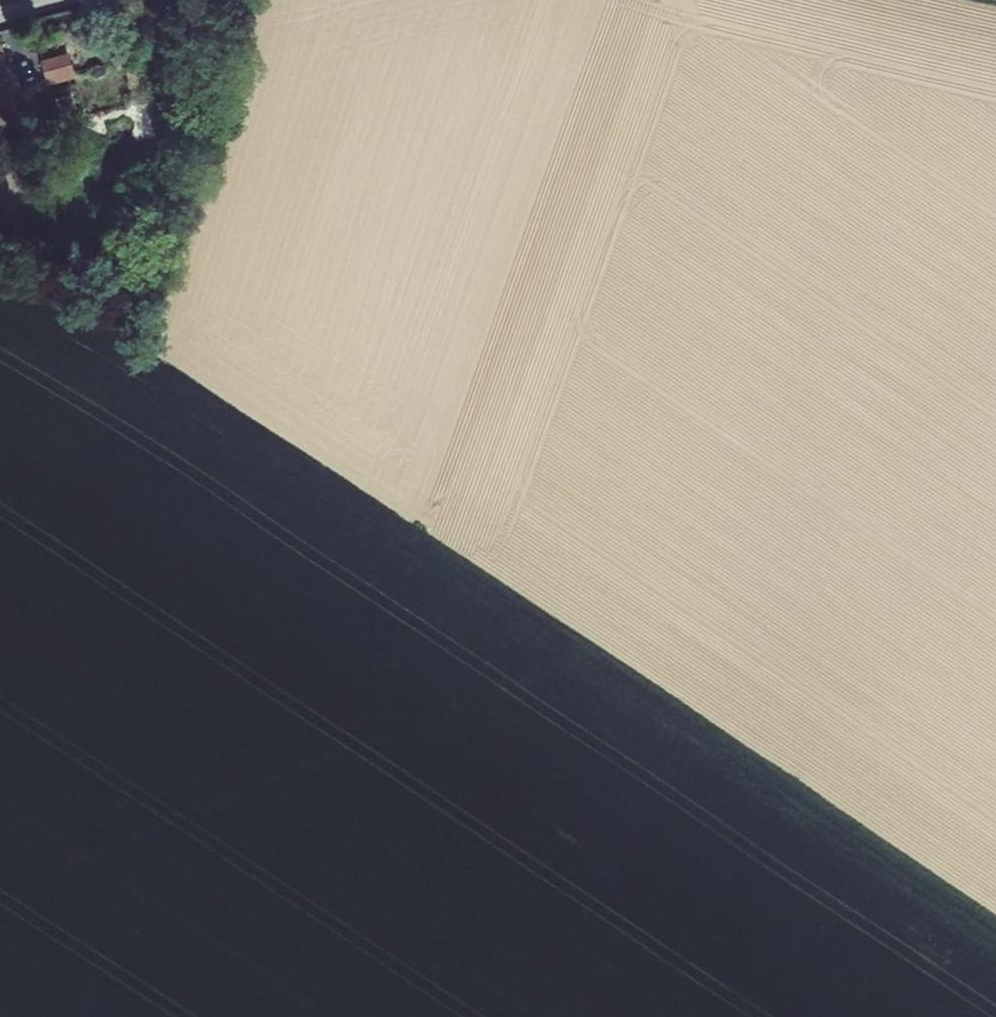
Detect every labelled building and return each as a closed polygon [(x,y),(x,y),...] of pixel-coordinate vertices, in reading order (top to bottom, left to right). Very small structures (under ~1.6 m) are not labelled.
[(50,83),(78,74),(70,48),(42,57),(50,83)]
